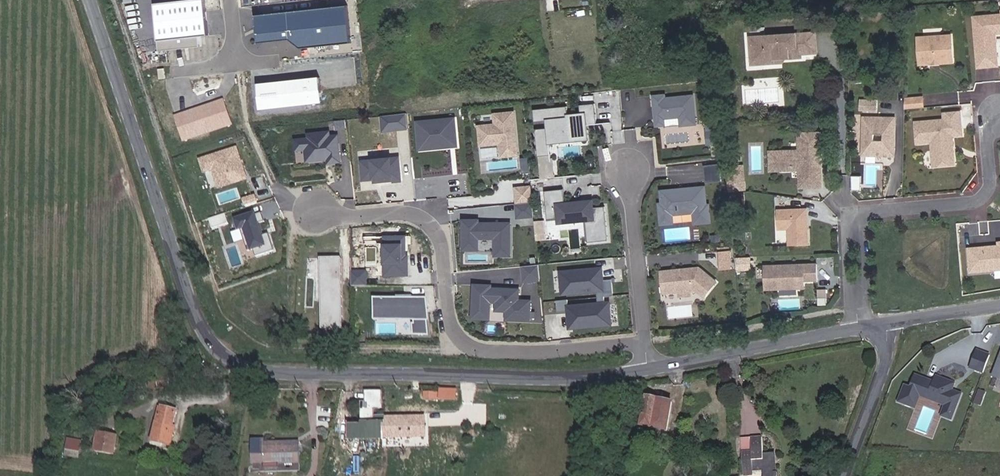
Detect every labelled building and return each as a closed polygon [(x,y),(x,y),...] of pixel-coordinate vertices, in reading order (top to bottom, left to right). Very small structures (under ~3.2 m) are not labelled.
[(202,0),(179,0),(153,3),(159,50),(198,45),(197,35),(205,35),(202,0)] [(351,44),(347,6),(259,15),(262,44),(290,41),(301,50),(351,44)] [(975,21),(980,72),(999,70),(998,50),(995,50),(993,38),(993,35),(999,35),(999,19),(975,21)] [(946,66),(955,66),(952,39),(920,43),(922,69),(931,68),(934,72),(942,71),(946,66)] [(803,62),(819,60),(817,40),(767,45),(768,50),(752,52),(754,67),(764,66),(765,72),(779,71),(778,67),(803,65),(803,62)] [(317,77),(257,83),(260,109),(320,102),(317,77)] [(699,125),(696,96),(669,98),(668,95),(656,96),(658,120),(667,119),(683,117),(684,126),(699,125)] [(223,99),(174,115),(183,141),(232,125),(223,99)] [(925,111),(924,101),(906,103),(906,113),(925,111)] [(878,113),(878,103),(860,103),(860,113),(878,113)] [(588,131),(587,126),(590,125),(600,125),(598,104),(582,106),(583,115),(571,116),(570,107),(536,110),(537,123),(550,121),(550,129),(538,130),(541,157),(553,156),(552,145),(552,141),(592,137),(591,130),(588,131)] [(520,155),(516,112),(496,114),(497,124),(480,126),(482,146),(503,144),(504,157),(520,155)] [(962,115),(946,116),(946,123),(917,126),(920,147),(934,145),(936,169),(957,167),(954,138),(964,137),(962,115)] [(455,116),(415,120),(418,151),(458,147),(455,116)] [(895,157),(895,121),(864,120),(864,156),(895,157)] [(342,162),(339,135),(331,136),(331,131),(309,134),(310,138),(297,140),(298,151),(307,150),(308,161),(329,159),(333,159),(333,163),(342,162)] [(816,167),(816,158),(821,157),(819,135),(797,137),(799,154),(781,155),(780,161),(780,168),(783,174),(800,173),(802,190),(823,188),(821,166),(816,167)] [(500,146),(483,146),(483,155),(500,155),(500,146)] [(237,147),(198,159),(203,174),(211,172),(218,189),(247,180),(237,147)] [(780,168),(780,161),(781,155),(770,156),(771,175),(783,174),(780,168)] [(399,183),(397,158),(363,161),(365,181),(375,180),(375,179),(378,179),(379,183),(391,182),(391,183),(399,183)] [(722,182),(721,165),(705,165),(706,183),(722,182)] [(749,194),(748,185),(741,186),(741,179),(732,180),(734,195),(749,194)] [(535,202),(534,186),(518,188),(519,204),(535,202)] [(710,212),(708,188),(664,192),(665,204),(663,205),(664,216),(675,215),(697,213),(698,225),(715,223),(714,212),(710,212)] [(611,241),(608,207),(596,209),(595,204),(589,205),(589,202),(568,205),(566,190),(547,192),(550,220),(561,219),(561,220),(562,224),(587,221),(589,221),(591,244),(611,241)] [(748,207),(748,199),(735,200),(735,208),(748,207)] [(811,224),(810,211),(781,213),(782,232),(792,231),(793,248),(812,246),(811,229),(808,229),(808,227),(811,224)] [(254,213),(233,219),(237,231),(241,230),(248,252),(265,246),(254,213)] [(676,224),(675,215),(664,216),(665,225),(676,224)] [(479,218),(461,219),(461,250),(479,250),(479,240),(492,239),(492,257),(512,257),(511,221),(479,221),(479,218)] [(410,275),(410,263),(404,263),(404,257),(407,257),(407,237),(387,237),(387,276),(410,275)] [(969,250),(971,275),(999,273),(999,248),(969,250)] [(720,251),(721,270),(734,269),(733,250),(720,251)] [(738,257),(739,271),(754,270),(753,256),(738,257)] [(340,258),(320,258),(322,328),(342,328),(340,258)] [(538,265),(521,267),(522,282),(539,281),(538,265)] [(801,291),(801,280),(808,280),(808,283),(821,282),(821,266),(768,268),(769,290),(783,289),(783,292),(801,291)] [(606,280),(605,268),(560,273),(562,294),(600,291),(607,290),(606,280)] [(720,283),(702,269),(664,273),(666,295),(686,293),(695,292),(697,290),(707,298),(720,283)] [(353,285),(369,286),(369,270),(354,270),(353,285)] [(615,279),(606,280),(607,290),(607,297),(616,296),(615,279)] [(491,284),(472,283),(471,319),(490,320),(490,302),(495,303),(494,312),(504,312),(504,320),(530,321),(530,299),(519,298),(520,287),(491,286),(491,284)] [(429,321),(427,308),(415,308),(415,298),(415,296),(399,296),(399,300),(376,300),(377,320),(417,320),(417,326),(416,326),(416,336),(432,336),(429,321)] [(571,313),(570,308),(570,299),(559,300),(561,314),(571,313)] [(601,304),(570,308),(571,313),(573,329),(614,325),(611,303),(608,304),(601,304)] [(990,376),(999,381),(999,350),(990,376)] [(981,380),(988,363),(976,358),(975,358),(969,376),(981,380)] [(169,387),(168,372),(158,372),(158,375),(149,376),(150,384),(159,383),(159,388),(169,387)] [(953,390),(955,383),(937,376),(935,382),(934,385),(926,382),(927,379),(916,375),(912,387),(906,385),(900,401),(916,407),(923,389),(933,393),(936,400),(947,405),(943,415),(953,419),(962,393),(953,390)] [(456,400),(457,391),(441,390),(440,399),(456,400)] [(410,438),(410,416),(375,417),(374,409),(382,409),(382,391),(365,391),(365,401),(360,402),(361,439),(410,438)] [(652,425),(671,429),(678,401),(651,395),(641,440),(648,442),(652,425)] [(174,432),(170,431),(171,427),(173,427),(177,410),(161,407),(158,423),(156,423),(152,441),(171,445),(174,432)] [(114,454),(117,435),(98,432),(95,451),(114,454)] [(775,454),(763,455),(762,437),(751,438),(752,452),(742,453),(744,475),(745,475),(754,475),(753,471),(764,471),(764,475),(776,475),(775,454)] [(752,452),(751,438),(742,439),(742,453),(752,452)] [(79,457),(81,444),(68,441),(65,455),(79,457)] [(300,464),(299,442),(264,443),(265,465),(279,464),(300,464)]
